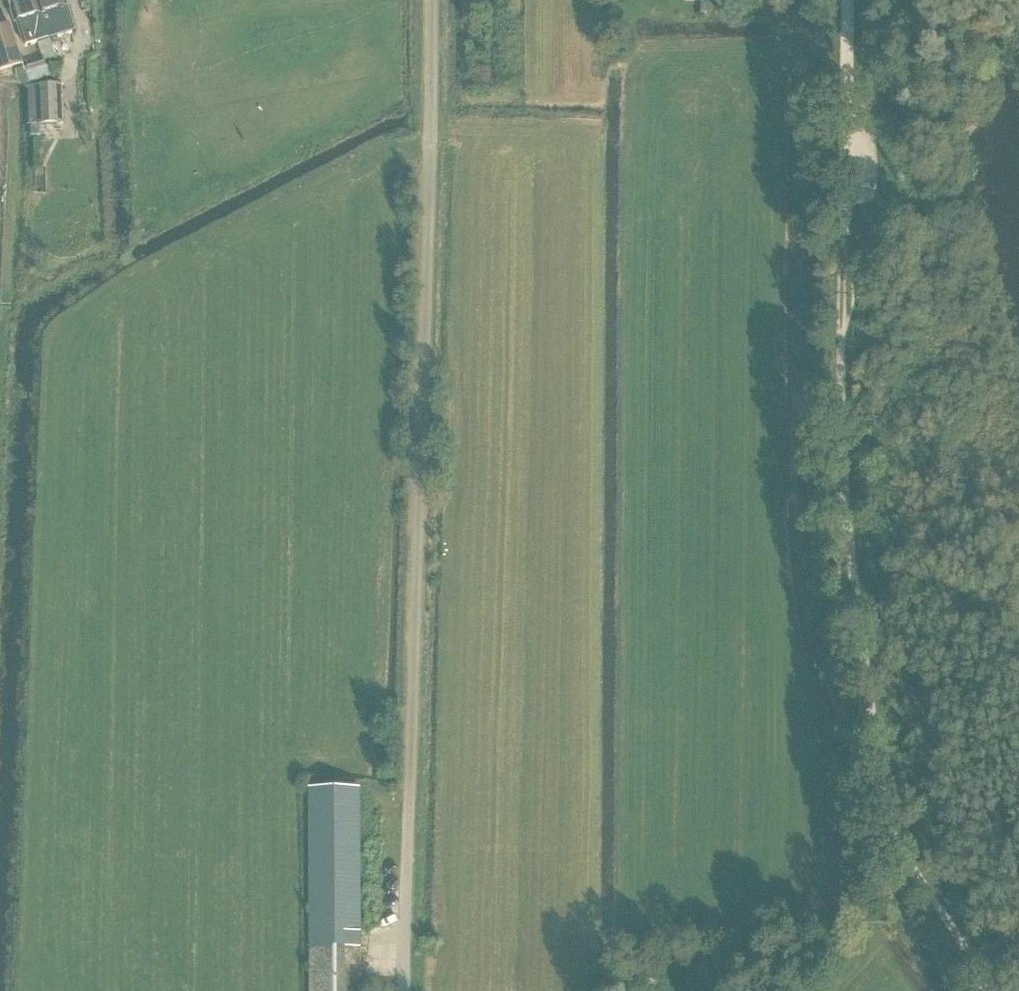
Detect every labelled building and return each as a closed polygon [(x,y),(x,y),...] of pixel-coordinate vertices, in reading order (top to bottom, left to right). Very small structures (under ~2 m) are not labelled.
[(15,23),(24,20),(32,45),(49,39),(48,35),(47,35),(41,15),(43,14),(38,0),(8,0),(15,23)] [(43,14),(41,15),(47,35),(48,35),(49,39),(76,31),(69,6),(65,7),(63,0),(38,0),(43,14)] [(11,25),(0,28),(0,70),(23,63),(11,25)] [(62,123),(60,83),(36,84),(38,124),(62,123)] [(311,990),(361,990),(360,787),(310,787),(311,990)]
